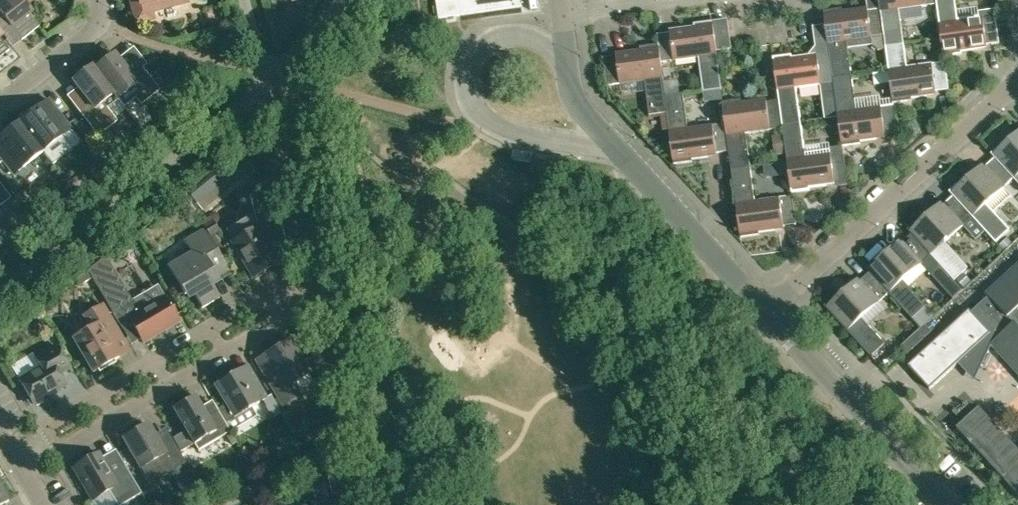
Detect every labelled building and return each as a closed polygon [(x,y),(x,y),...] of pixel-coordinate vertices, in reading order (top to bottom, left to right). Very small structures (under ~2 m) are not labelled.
[(1,32),(10,25),(22,40),(39,26),(29,14),(33,11),(27,4),(32,0),(0,0),(0,32),(1,32)] [(135,20),(137,22),(139,22),(153,19),(151,11),(187,2),(186,0),(130,0),(135,20)] [(459,1),(458,0),(441,0),(437,1),(439,18),(522,6),(521,0),(463,0),(459,1)] [(886,47),(905,44),(900,10),(925,7),(924,6),(937,5),(937,4),(937,0),(879,0),(881,9),(885,37),(886,47)] [(995,9),(978,12),(979,17),(958,20),(955,0),(937,0),(937,4),(937,5),(944,57),(963,54),(963,52),(979,50),(979,46),(1000,43),(995,9)] [(878,50),(886,49),(886,47),(885,37),(881,9),(860,12),(860,9),(843,11),(843,9),(824,11),(830,55),(834,79),(852,76),(848,48),(872,45),(878,50)] [(722,89),(717,51),(732,49),(728,19),(694,24),(694,26),(678,29),(678,32),(657,35),(659,45),(661,62),(674,60),(674,61),(699,57),(703,92),(722,89)] [(9,50),(0,38),(0,57),(9,50)] [(908,67),(905,44),(886,47),(886,49),(894,103),(912,100),(912,98),(929,96),(928,93),(949,90),(945,62),(932,64),(932,63),(908,67)] [(659,45),(640,47),(641,49),(624,52),(625,55),(604,58),(607,86),(620,84),(645,81),(650,115),(661,114),(667,113),(668,113),(665,96),(666,96),(661,62),(659,45)] [(93,65),(92,66),(118,99),(129,90),(141,105),(160,90),(143,68),(132,76),(114,53),(95,68),(93,65)] [(779,100),(783,125),(801,123),(797,89),(821,85),(834,83),(834,79),(830,55),(809,58),(809,55),(792,57),(792,55),(773,57),(779,100)] [(118,99),(92,66),(73,80),(89,102),(78,111),(98,136),(117,121),(107,107),(118,99)] [(852,76),(834,79),(834,83),(843,146),(861,144),(861,141),(877,139),(877,136),(898,133),(894,105),(881,107),(857,110),(855,99),(852,76)] [(726,123),(725,123),(713,125),(688,128),(683,93),(666,96),(665,96),(668,113),(667,113),(674,164),(693,162),(693,159),(709,157),(709,154),(717,153),(729,151),(730,151),(726,123)] [(49,99),(19,122),(42,152),(54,143),(64,155),(82,141),(49,99)] [(730,151),(729,151),(732,170),(751,167),(746,133),(771,130),(783,128),(783,125),(779,100),(759,103),(758,100),(742,102),(741,100),(723,102),(725,123),(726,123),(730,151)] [(42,152),(19,122),(0,137),(0,157),(13,174),(42,152)] [(831,153),(806,156),(801,123),(783,125),(783,128),(784,135),(787,154),(788,163),(790,175),(792,192),(811,190),(810,188),(827,185),(826,182),(847,179),(843,147),(830,149),(831,153)] [(995,158),(1014,178),(1014,179),(1017,183),(1017,133),(1007,143),(1005,141),(991,154),(995,158)] [(775,156),(787,154),(784,135),(772,136),(775,156)] [(256,173),(239,152),(189,192),(206,213),(256,173)] [(950,192),(954,196),(973,216),(972,217),(986,231),(996,243),(1010,230),(987,204),(1005,187),(1014,179),(1014,178),(995,158),(980,172),(978,169),(965,181),(964,179),(950,192)] [(107,161),(91,172),(100,185),(116,173),(107,161)] [(537,162),(536,171),(547,173),(549,164),(537,162)] [(788,163),(780,164),(782,176),(790,175),(788,163)] [(755,201),(751,167),(732,170),(741,238),(760,235),(759,232),(776,230),(776,227),(797,224),(793,196),(780,198),(755,201)] [(11,198),(0,183),(0,206),(11,198)] [(269,245),(286,241),(272,189),(249,195),(257,226),(231,241),(253,277),(279,262),(269,245)] [(986,231),(972,217),(973,216),(954,196),(938,210),(936,207),(924,219),(922,217),(908,230),(912,234),(931,255),(954,281),(968,268),(945,242),(963,226),(976,240),(986,231)] [(213,219),(204,225),(210,235),(219,230),(213,219)] [(214,234),(209,237),(204,229),(184,241),(191,253),(168,267),(184,295),(192,291),(202,308),(219,298),(209,280),(228,269),(218,252),(223,249),(214,234)] [(867,268),(870,272),(871,272),(889,293),(913,319),(927,306),(903,280),(922,264),(921,263),(931,255),(912,234),(897,248),(895,246),(882,257),(881,255),(867,268)] [(1007,237),(1001,243),(1006,249),(1013,243),(1007,237)] [(122,329),(131,323),(143,343),(179,321),(157,284),(129,301),(105,260),(88,270),(92,278),(122,329)] [(987,295),(989,297),(972,312),(970,310),(909,366),(930,389),(959,363),(966,370),(974,362),(982,366),(991,344),(1017,373),(1017,266),(987,295)] [(82,285),(92,278),(87,271),(77,277),(82,285)] [(880,301),(889,293),(871,272),(870,272),(855,286),(853,284),(841,295),(839,293),(825,306),(871,357),(885,344),(862,318),(880,302),(880,301)] [(965,274),(958,280),(964,287),(971,281),(965,274)] [(93,372),(120,356),(130,351),(102,305),(84,316),(91,328),(73,339),(93,372)] [(907,358),(931,336),(924,328),(900,351),(907,358)] [(256,360),(269,382),(283,406),(302,395),(295,383),(309,374),(289,340),(256,360)] [(19,380),(33,404),(66,385),(60,373),(70,367),(57,345),(36,358),(41,367),(19,380)] [(248,364),(214,384),(226,404),(217,409),(225,423),(234,418),(252,407),(262,401),(268,397),(248,364)] [(187,431),(173,439),(181,453),(195,445),(198,451),(230,431),(225,423),(217,409),(214,404),(204,410),(201,406),(195,396),(173,409),(187,431)] [(274,401),(265,406),(272,419),(281,414),(274,401)] [(980,407),(957,428),(1017,494),(1017,449),(980,407)] [(128,435),(123,438),(141,468),(150,484),(163,476),(186,463),(169,435),(158,442),(154,435),(147,424),(136,431),(128,435)] [(103,460),(99,453),(73,468),(92,501),(109,491),(117,504),(122,504),(141,493),(126,467),(112,476),(103,460)] [(342,462),(325,472),(334,504),(352,504),(342,462)] [(194,479),(179,488),(185,497),(200,488),(194,479)] [(9,501),(0,487),(0,504),(2,504),(9,501)]
